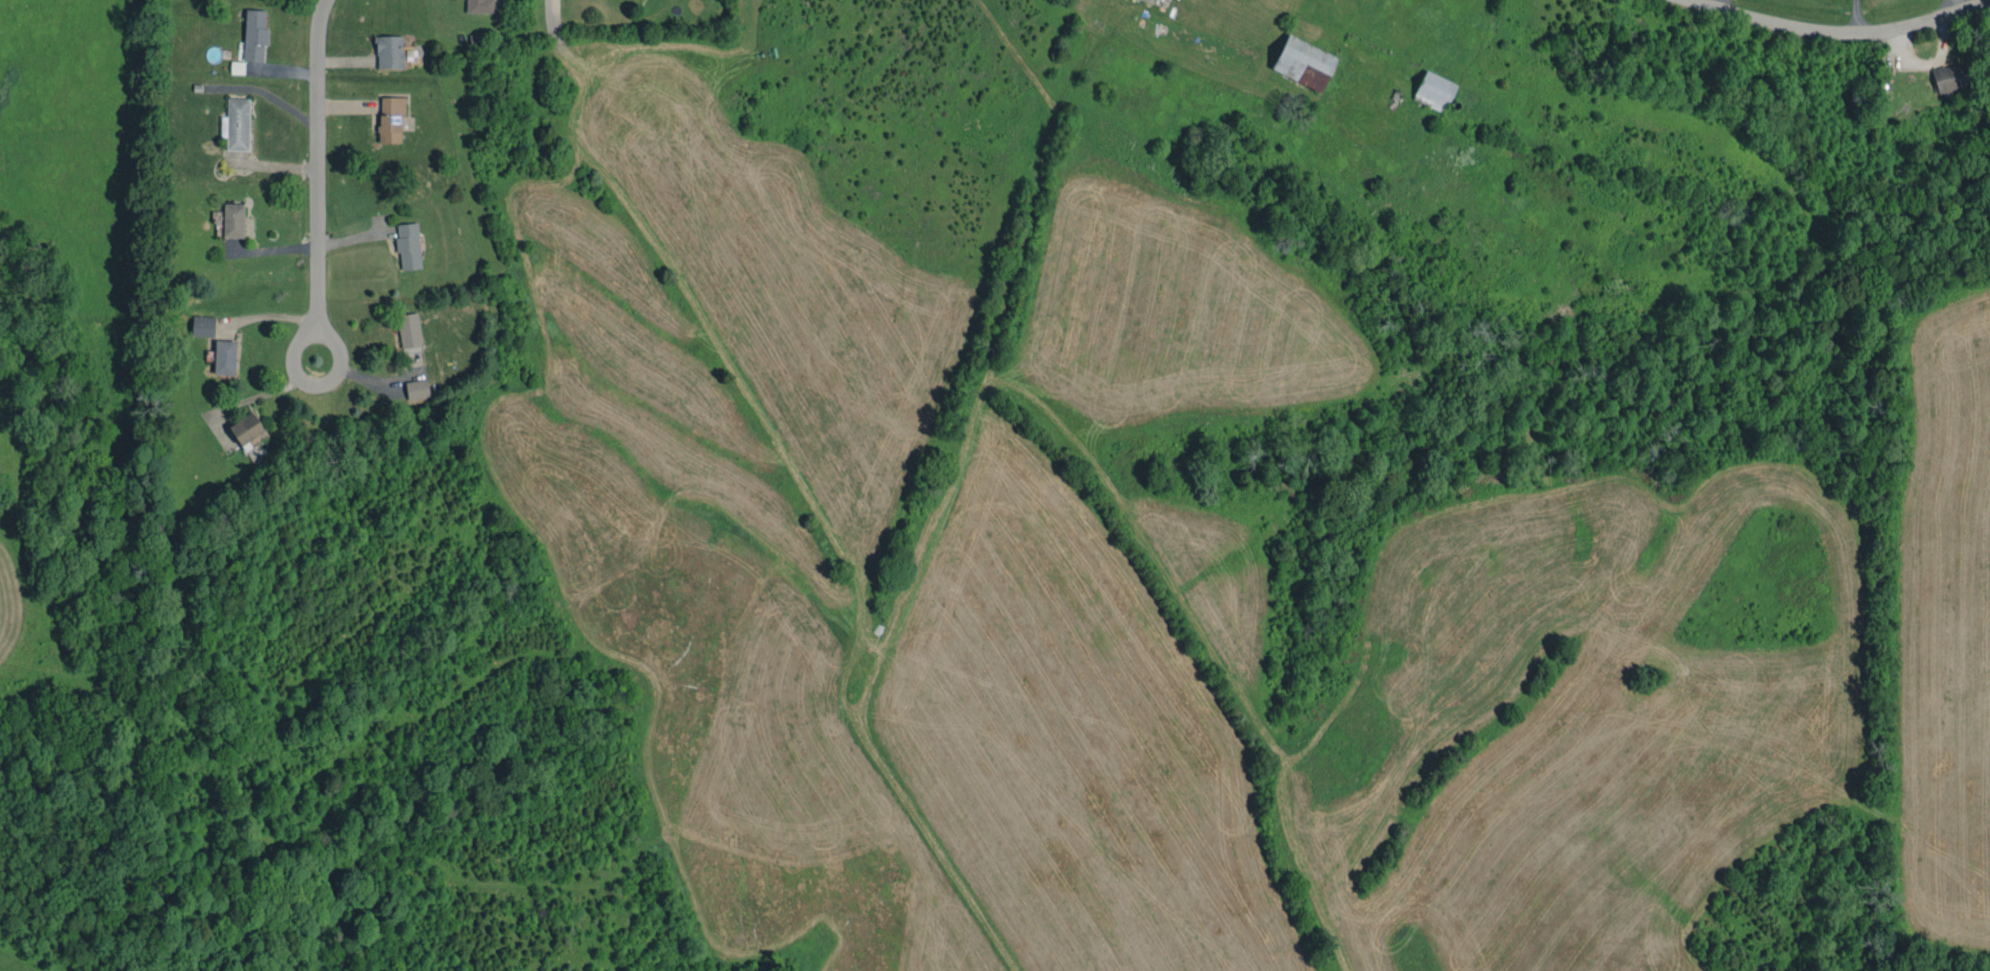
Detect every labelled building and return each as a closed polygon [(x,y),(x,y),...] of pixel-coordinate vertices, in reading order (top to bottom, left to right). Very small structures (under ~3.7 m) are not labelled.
[(495,13),(495,0),(464,0),(464,13),(495,13)] [(263,44),(267,45),(268,29),(264,28),(265,10),(245,9),(243,61),(262,62),(263,44)] [(1271,71),(1321,92),(1336,56),(1286,35),(1271,71)] [(376,36),(377,69),(403,69),(402,36),(376,36)] [(231,73),(244,74),(244,62),(231,61),(231,73)] [(1937,93),(1966,85),(1960,62),(1931,70),(1937,93)] [(1413,98),(1443,112),(1456,84),(1426,70),(1413,98)] [(405,97),(379,97),(379,143),(401,143),(401,116),(405,116),(405,97)] [(226,150),(248,150),(249,99),(227,99),(227,116),(221,116),(220,137),(227,137),(226,150)] [(223,237),(243,237),(243,204),(224,203),(223,237)] [(420,269),(418,223),(396,224),(399,270),(420,269)] [(398,315),(401,348),(421,346),(418,313),(398,315)] [(214,337),(214,317),(192,316),(192,336),(214,337)] [(214,374),(234,375),(235,341),(215,340),(214,374)] [(408,400),(429,397),(427,379),(405,382),(408,400)] [(228,427),(241,446),(265,430),(252,411),(228,427)]
